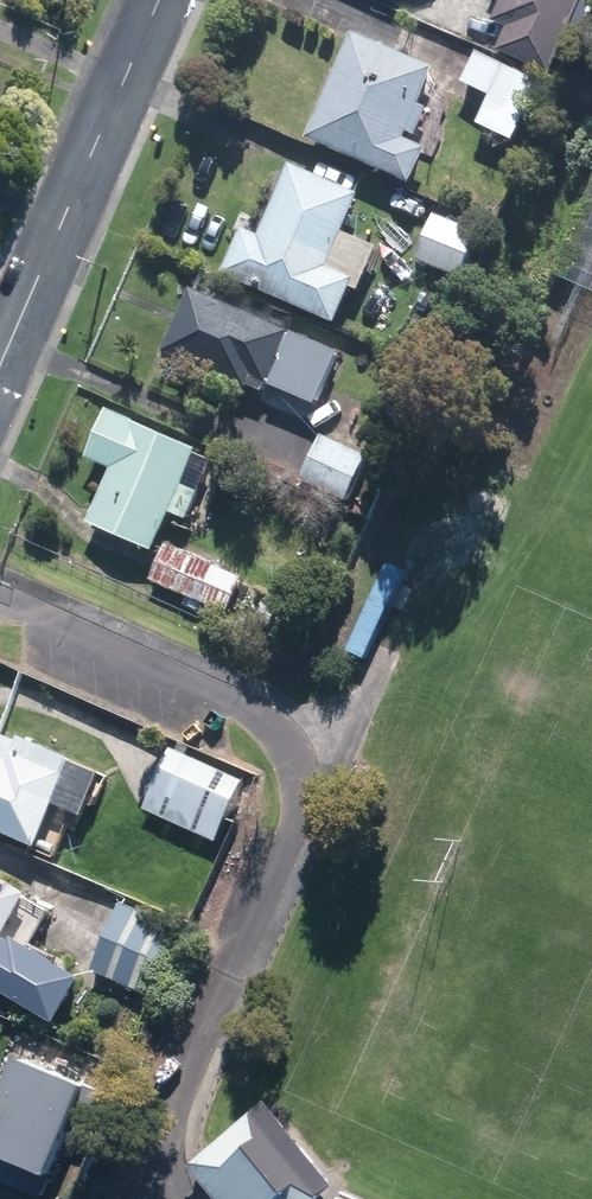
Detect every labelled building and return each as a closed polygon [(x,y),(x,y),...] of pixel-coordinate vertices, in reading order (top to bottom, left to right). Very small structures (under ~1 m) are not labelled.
[(496,16),(511,23),(502,44),(554,67),(584,0),(504,0),(496,16)] [(425,101),(441,65),(361,30),(313,138),(417,183),(433,147),(410,137),(413,129),(421,133),(433,105),(425,101)] [(483,50),(468,82),(496,95),(482,122),(519,140),(547,80),(483,50)] [(248,225),(228,273),(343,321),(357,287),(366,290),(385,246),(349,231),(366,191),(293,161),(263,232),(248,225)] [(485,231),(441,213),(421,260),(465,278),(485,231)] [(296,329),(195,287),(169,349),(269,392),(274,379),(294,333),(296,329)] [(339,352),(294,333),(274,379),(319,398),(339,352)] [(176,513),(193,520),(207,490),(188,482),(204,447),(115,407),(92,456),(115,467),(91,519),(160,550),(176,513)] [(397,467),(327,434),(305,479),(375,512),(397,467)] [(246,577),(170,543),(153,579),(230,613),(246,577)] [(81,758),(27,735),(25,741),(0,731),(0,829),(44,847),(81,758)] [(176,746),(147,811),(220,843),(249,779),(176,746)] [(90,975),(16,930),(39,892),(0,869),(0,995),(5,987),(62,1021),(90,975)] [(156,929),(141,922),(147,910),(126,900),(95,966),(153,993),(185,925),(164,914),(156,929)] [(179,1159),(208,1198),(315,1198),(329,1189),(263,1099),(179,1159)] [(76,1119),(33,1100),(0,1173),(0,1176),(50,1198),(52,1198),(65,1170),(55,1165),(76,1119)]
